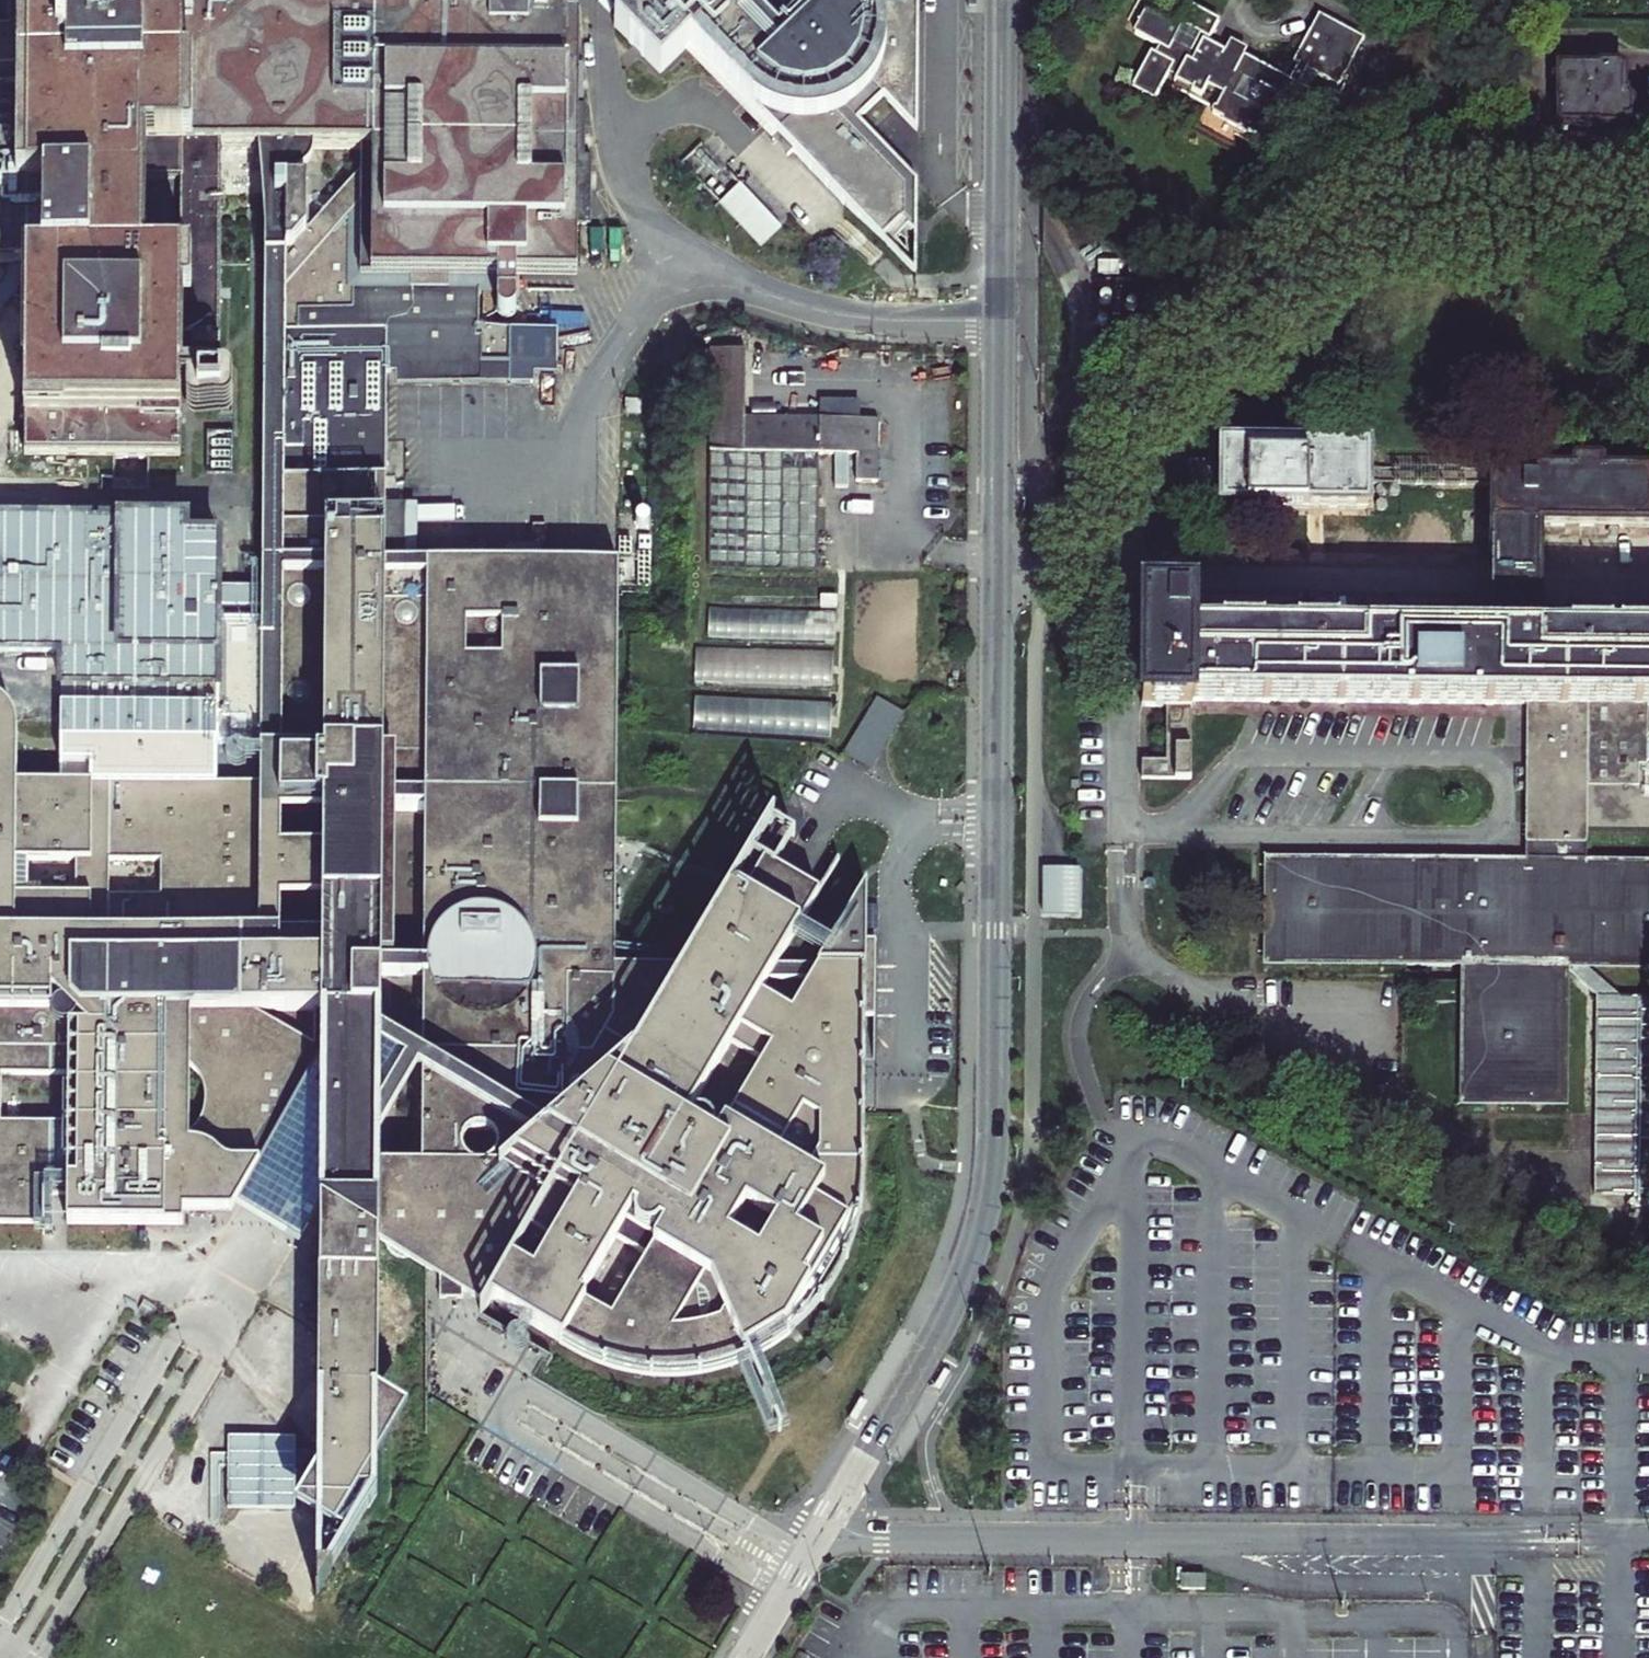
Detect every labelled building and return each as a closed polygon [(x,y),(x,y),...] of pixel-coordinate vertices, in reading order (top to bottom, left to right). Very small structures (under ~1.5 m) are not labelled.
[(30,267),(30,459),(182,460),(182,344),(226,344),(227,152),(262,152),(270,196),(269,402),(336,331),(286,331),(287,280),(367,205),(366,281),(499,281),(498,314),(518,338),(518,289),(580,289),(579,21),(567,21),(567,0),(0,0),(0,268),(30,267)] [(641,1),(612,30),(658,76),(682,52),(786,157),(792,151),(916,275),(917,181),(859,122),(884,97),(918,132),(919,0),(640,0),(641,1)] [(1289,81),(1244,56),(1241,62),(1226,53),(1208,43),(1219,22),(1188,5),(1176,26),(1149,11),(1136,35),(1161,49),(1157,55),(1151,52),(1132,86),(1156,99),(1171,73),(1196,87),(1193,92),(1201,97),(1208,84),(1225,94),(1214,114),(1278,150),(1319,76),(1339,87),(1352,64),(1365,40),(1320,14),(1293,62),(1298,64),(1289,81)] [(1241,62),(1244,56),(1247,51),(1231,42),(1226,53),(1241,62)] [(1557,127),(1600,127),(1623,127),(1623,123),(1632,116),(1633,102),(1623,97),(1624,70),(1558,68),(1557,127)] [(1623,142),(1623,127),(1600,127),(1599,141),(1623,142)] [(821,1317),(833,1303),(840,1290),(847,1278),(853,1265),(862,1239),(868,1214),(868,1112),(868,1078),(869,1019),(880,1019),(881,942),(872,941),(872,890),(823,969),(782,969),(825,900),(773,868),(757,895),(741,885),(688,968),(619,967),(623,559),(408,558),(390,558),(390,502),(390,376),(364,376),(365,331),(336,331),(269,402),(268,586),(268,606),(267,788),(24,787),(25,736),(24,729),(22,724),(19,718),(16,713),(11,708),(5,704),(0,701),(0,1228),(22,1229),(21,1200),(39,1200),(74,1200),(74,1229),(147,1229),(189,1229),(190,1218),(239,1219),(243,1212),(265,1174),(289,1187),(283,1198),(303,1209),(308,1199),(331,1213),(325,1510),(377,1511),(385,1497),(388,1248),(448,1282),(447,1304),(459,1304),(471,1304),(471,1295),(494,1310),(498,1303),(558,1339),(586,1356),(599,1363),(610,1368),(621,1372),(632,1375),(642,1377),(653,1379),(666,1381),(679,1381),(694,1381),(707,1380),(721,1376),(736,1373),(750,1368),(763,1362),(776,1355),(790,1346),(803,1335),(814,1324),(821,1317)] [(364,376),(390,376),(390,332),(365,331),(364,376)] [(878,419),(745,416),(745,349),(710,349),(709,452),(819,453),(858,453),(858,482),(878,482),(878,419)] [(1602,471),(1602,460),(1574,460),(1574,471),(1369,468),(1369,448),(1222,446),(1222,468),(1217,468),(1217,478),(1221,477),(1221,506),(1369,508),(1369,485),(1493,486),(1493,550),(1540,550),(1540,522),(1648,524),(1648,472),(1602,471)] [(709,452),(709,541),(708,570),(732,570),(818,570),(819,453),(709,452)] [(1217,478),(1217,468),(1217,459),(1189,459),(1188,487),(1217,487),(1217,478)] [(854,475),(854,460),(834,461),(834,476),(854,475)] [(409,503),(390,502),(390,558),(408,558),(409,503)] [(223,585),(224,532),(191,532),(191,515),(0,513),(0,655),(58,656),(60,684),(62,737),(145,738),(145,747),(219,748),(222,605),(241,605),(268,606),(268,586),(241,586),(223,585)] [(1540,609),(1540,550),(1493,550),(1492,609),(1540,609)] [(1624,617),(1625,610),(1573,616),(1572,635),(1539,635),(1540,609),(1492,609),(1491,636),(1193,633),(1194,597),(1145,597),(1143,706),(1168,706),(1167,759),(1142,759),(1142,777),(1192,778),(1193,698),(1527,702),(1525,862),(1270,859),(1269,960),(1466,962),(1465,1101),(1564,1104),(1565,965),(1648,966),(1648,863),(1588,862),(1588,831),(1648,831),(1648,763),(1648,704),(1648,617),(1624,617)] [(835,610),(709,606),(708,637),(835,643),(835,610)] [(832,651),(697,647),(697,680),(832,687),(832,651)] [(833,701),(695,695),(693,732),(831,737),(833,701)] [(845,758),(874,772),(902,714),(873,700),(845,758)] [(265,1174),(243,1212),(276,1231),(309,1251),(331,1213),(308,1199),(303,1209),(283,1198),(289,1187),(265,1174)] [(377,1511),(325,1510),(324,1601),(377,1511)]
